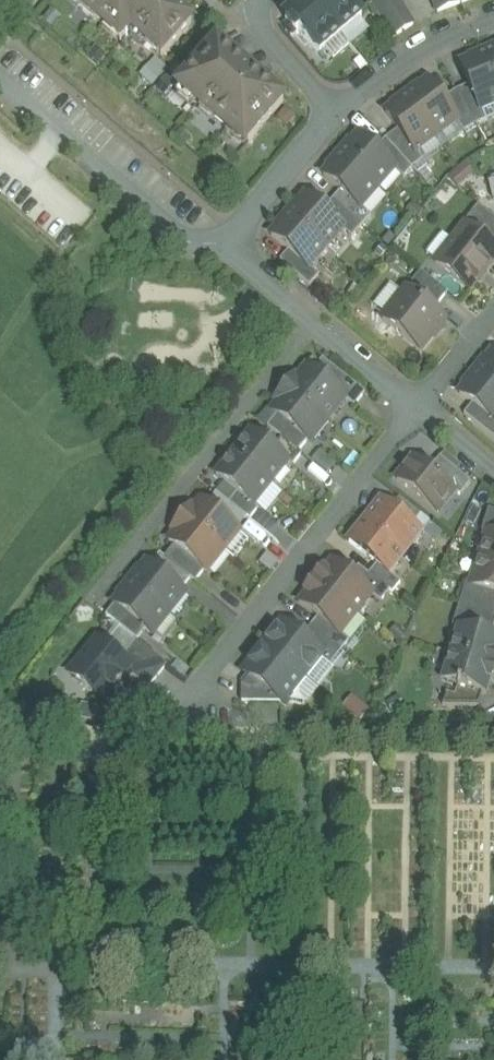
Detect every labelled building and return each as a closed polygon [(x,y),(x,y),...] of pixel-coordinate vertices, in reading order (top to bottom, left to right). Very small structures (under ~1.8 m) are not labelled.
[(124,0),(70,0),(94,21),(106,20),(111,15),(124,0)] [(111,15),(161,59),(191,24),(163,0),(124,0),(111,15)] [(310,0),(301,0),(288,11),(290,13),(286,17),(285,21),(294,32),(298,29),(318,54),(340,35),(310,0)] [(340,35),(362,17),(347,0),(310,0),(340,35)] [(371,6),(377,17),(399,3),(398,0),(380,0),(371,6)] [(432,1),(437,12),(461,3),(460,0),(433,0),(432,1)] [(399,3),(377,17),(384,28),(406,14),(399,3)] [(406,14),(384,28),(391,38),(413,24),(406,14)] [(246,70),(216,44),(176,90),(244,149),(283,102),(253,77),(253,70),(246,70)] [(485,55),(493,77),(493,51),(485,55)] [(460,65),(469,86),(479,110),(480,110),(493,104),(493,77),(485,55),(460,65)] [(442,102),(427,82),(406,98),(435,137),(456,122),(457,122),(442,102)] [(469,86),(454,92),(474,127),(485,122),(480,110),(479,110),(469,86)] [(454,92),(442,102),(457,122),(456,122),(463,133),(474,127),(454,92)] [(435,137),(406,98),(385,113),(398,130),(415,153),(415,152),(435,137)] [(415,153),(398,130),(385,140),(411,169),(422,162),(415,152),(415,153)] [(374,152),(357,137),(340,157),(377,189),(394,170),(394,169),(374,152)] [(411,169),(385,140),(374,152),(394,169),(394,170),(403,179),(411,169)] [(377,189),(340,157),(323,176),(340,191),(360,209),(360,208),(377,189)] [(360,209),(340,191),(331,201),(361,227),(370,216),(360,208),(360,209)] [(322,212),(305,197),(288,216),(325,249),(341,230),(342,229),(322,212)] [(361,227),(331,201),(322,212),(342,229),(341,230),(351,238),(361,227)] [(478,205),(462,225),(464,227),(465,225),(493,248),(493,218),(478,205)] [(325,249),(288,216),(271,236),(288,251),(308,269),(309,268),(325,249)] [(435,263),(469,290),(493,259),(493,249),(493,248),(465,225),(464,227),(435,263)] [(308,269),(288,251),(279,261),(309,287),(318,276),(309,268),(308,269)] [(447,293),(420,272),(410,284),(437,305),(447,293)] [(444,321),(405,290),(382,320),(421,351),(444,321)] [(492,353),(475,373),(493,388),(493,355),(492,353)] [(336,371),(322,360),(312,372),(326,383),(336,371)] [(312,372),(307,368),(297,380),(295,379),(291,385),(289,384),(285,389),(325,422),(344,399),(344,398),(326,383),(312,372)] [(364,394),(336,371),(326,383),(344,398),(344,399),(354,407),(364,394)] [(475,373),(459,394),(472,404),(493,422),(493,388),(475,373)] [(325,422),(285,389),(280,395),(282,396),(278,402),(279,403),(272,412),(277,416),(287,425),(308,441),(309,442),(325,422)] [(472,404),(463,415),(493,439),(493,422),(472,404)] [(277,416),(267,428),(278,437),(287,425),(277,416)] [(308,441),(287,425),(278,437),(280,439),(298,453),(308,441)] [(272,449),(250,432),(233,454),(270,484),(288,462),(272,449)] [(298,453),(280,439),(272,449),(288,462),(293,466),(301,455),(298,453)] [(270,484),(233,454),(215,476),(237,494),(253,506),(270,484)] [(470,482),(439,458),(428,471),(454,492),(459,496),(470,482)] [(428,471),(413,459),(396,480),(437,513),(454,492),(428,471)] [(229,504),(216,493),(206,505),(237,530),(246,518),(229,504)] [(253,506),(237,494),(229,504),(246,518),(249,520),(258,510),(253,506)] [(391,509),(380,500),(364,521),(405,553),(421,533),(412,526),(391,509)] [(420,516),(399,500),(391,509),(412,526),(420,516)] [(206,505),(201,501),(194,511),(190,508),(181,519),(222,551),(238,531),(206,505)] [(488,510),(481,532),(487,534),(487,532),(493,534),(493,512),(488,510)] [(222,551),(181,519),(172,530),(176,533),(168,542),(173,546),(204,571),(206,572),(222,551)] [(405,553),(364,521),(348,541),(376,564),(388,574),(405,553)] [(487,532),(487,534),(479,560),(493,564),(493,534),(487,532)] [(204,571),(173,546),(164,558),(190,579),(195,582),(204,571)] [(164,558),(159,554),(149,566),(181,591),(190,579),(164,558)] [(479,560),(471,586),(471,587),(493,594),(493,564),(479,560)] [(350,577),(331,562),(324,571),(322,570),(313,581),(356,615),(371,595),(372,594),(350,577)] [(149,566),(146,563),(130,584),(168,615),(185,594),(181,591),(149,566)] [(388,574),(376,564),(368,575),(389,591),(392,593),(400,583),(388,574)] [(368,575),(358,567),(350,577),(372,594),(371,595),(380,602),(389,591),(368,575)] [(356,615),(313,581),(304,592),(306,594),(298,603),(317,618),(339,636),(340,635),(356,615)] [(168,615),(130,584),(113,604),(114,605),(145,630),(152,635),(168,615)] [(471,587),(471,586),(465,584),(458,606),(493,616),(493,594),(471,587)] [(145,630),(114,605),(105,617),(135,641),(136,642),(145,630)] [(458,606),(452,627),(457,628),(457,627),(490,637),(493,623),(493,616),(458,606)] [(339,636),(317,618),(309,628),(340,652),(349,641),(340,635),(339,636)] [(301,638),(282,623),(264,646),(305,679),(320,660),(323,656),(301,638)] [(457,627),(457,628),(449,655),(493,668),(493,638),(490,637),(457,627)] [(340,652),(309,628),(301,638),(323,656),(320,660),(329,666),(340,652)] [(121,660),(96,640),(68,676),(103,702),(112,690),(114,691),(114,690),(112,688),(118,681),(121,682),(122,681),(120,680),(127,672),(130,668),(121,660)] [(136,642),(121,660),(130,668),(127,672),(148,689),(166,666),(136,642)] [(305,679),(264,646),(243,672),(247,675),(281,703),(284,705),(305,679)] [(449,655),(442,676),(446,684),(457,687),(482,694),(486,696),(490,682),(492,683),(493,681),(492,681),(493,675),(493,668),(449,655)] [(281,703),(247,675),(240,683),(241,683),(241,702),(281,703)] [(482,694),(457,687),(454,696),(446,693),(442,706),(478,707),(482,694)]
